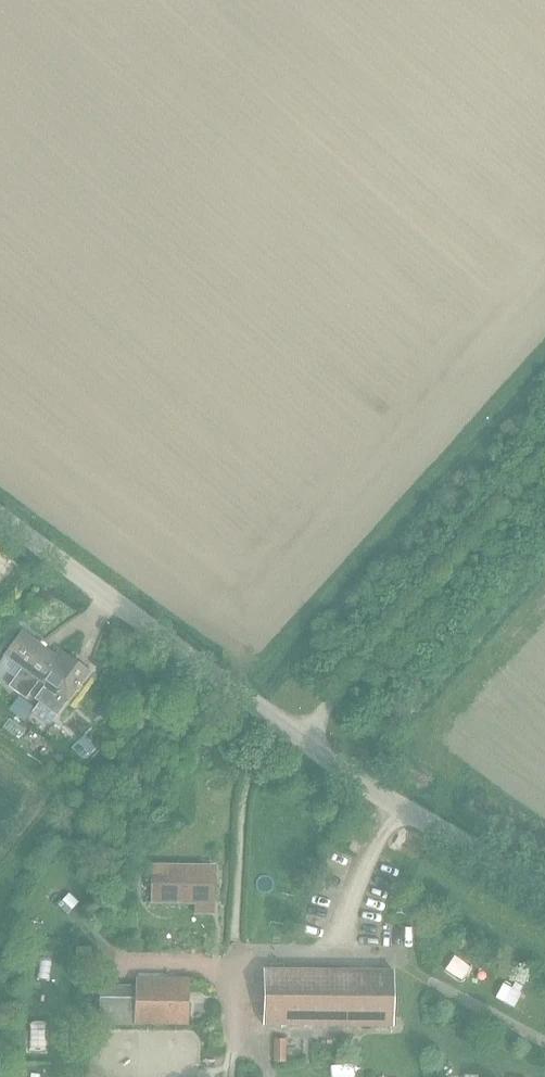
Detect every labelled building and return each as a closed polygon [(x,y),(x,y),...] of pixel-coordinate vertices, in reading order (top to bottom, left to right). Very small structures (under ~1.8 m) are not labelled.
[(67,699),(90,670),(59,647),(54,654),(21,630),(4,653),(23,666),(10,684),(25,695),(38,678),(67,699)] [(212,897),(213,867),(152,867),(152,903),(196,903),(196,897),(212,897)] [(394,1025),(394,973),(262,973),(262,1025),(394,1025)] [(135,977),(134,985),(97,985),(96,1024),(186,1025),(187,978),(135,977)] [(274,1038),(274,1060),(286,1061),(286,1038),(274,1038)]
